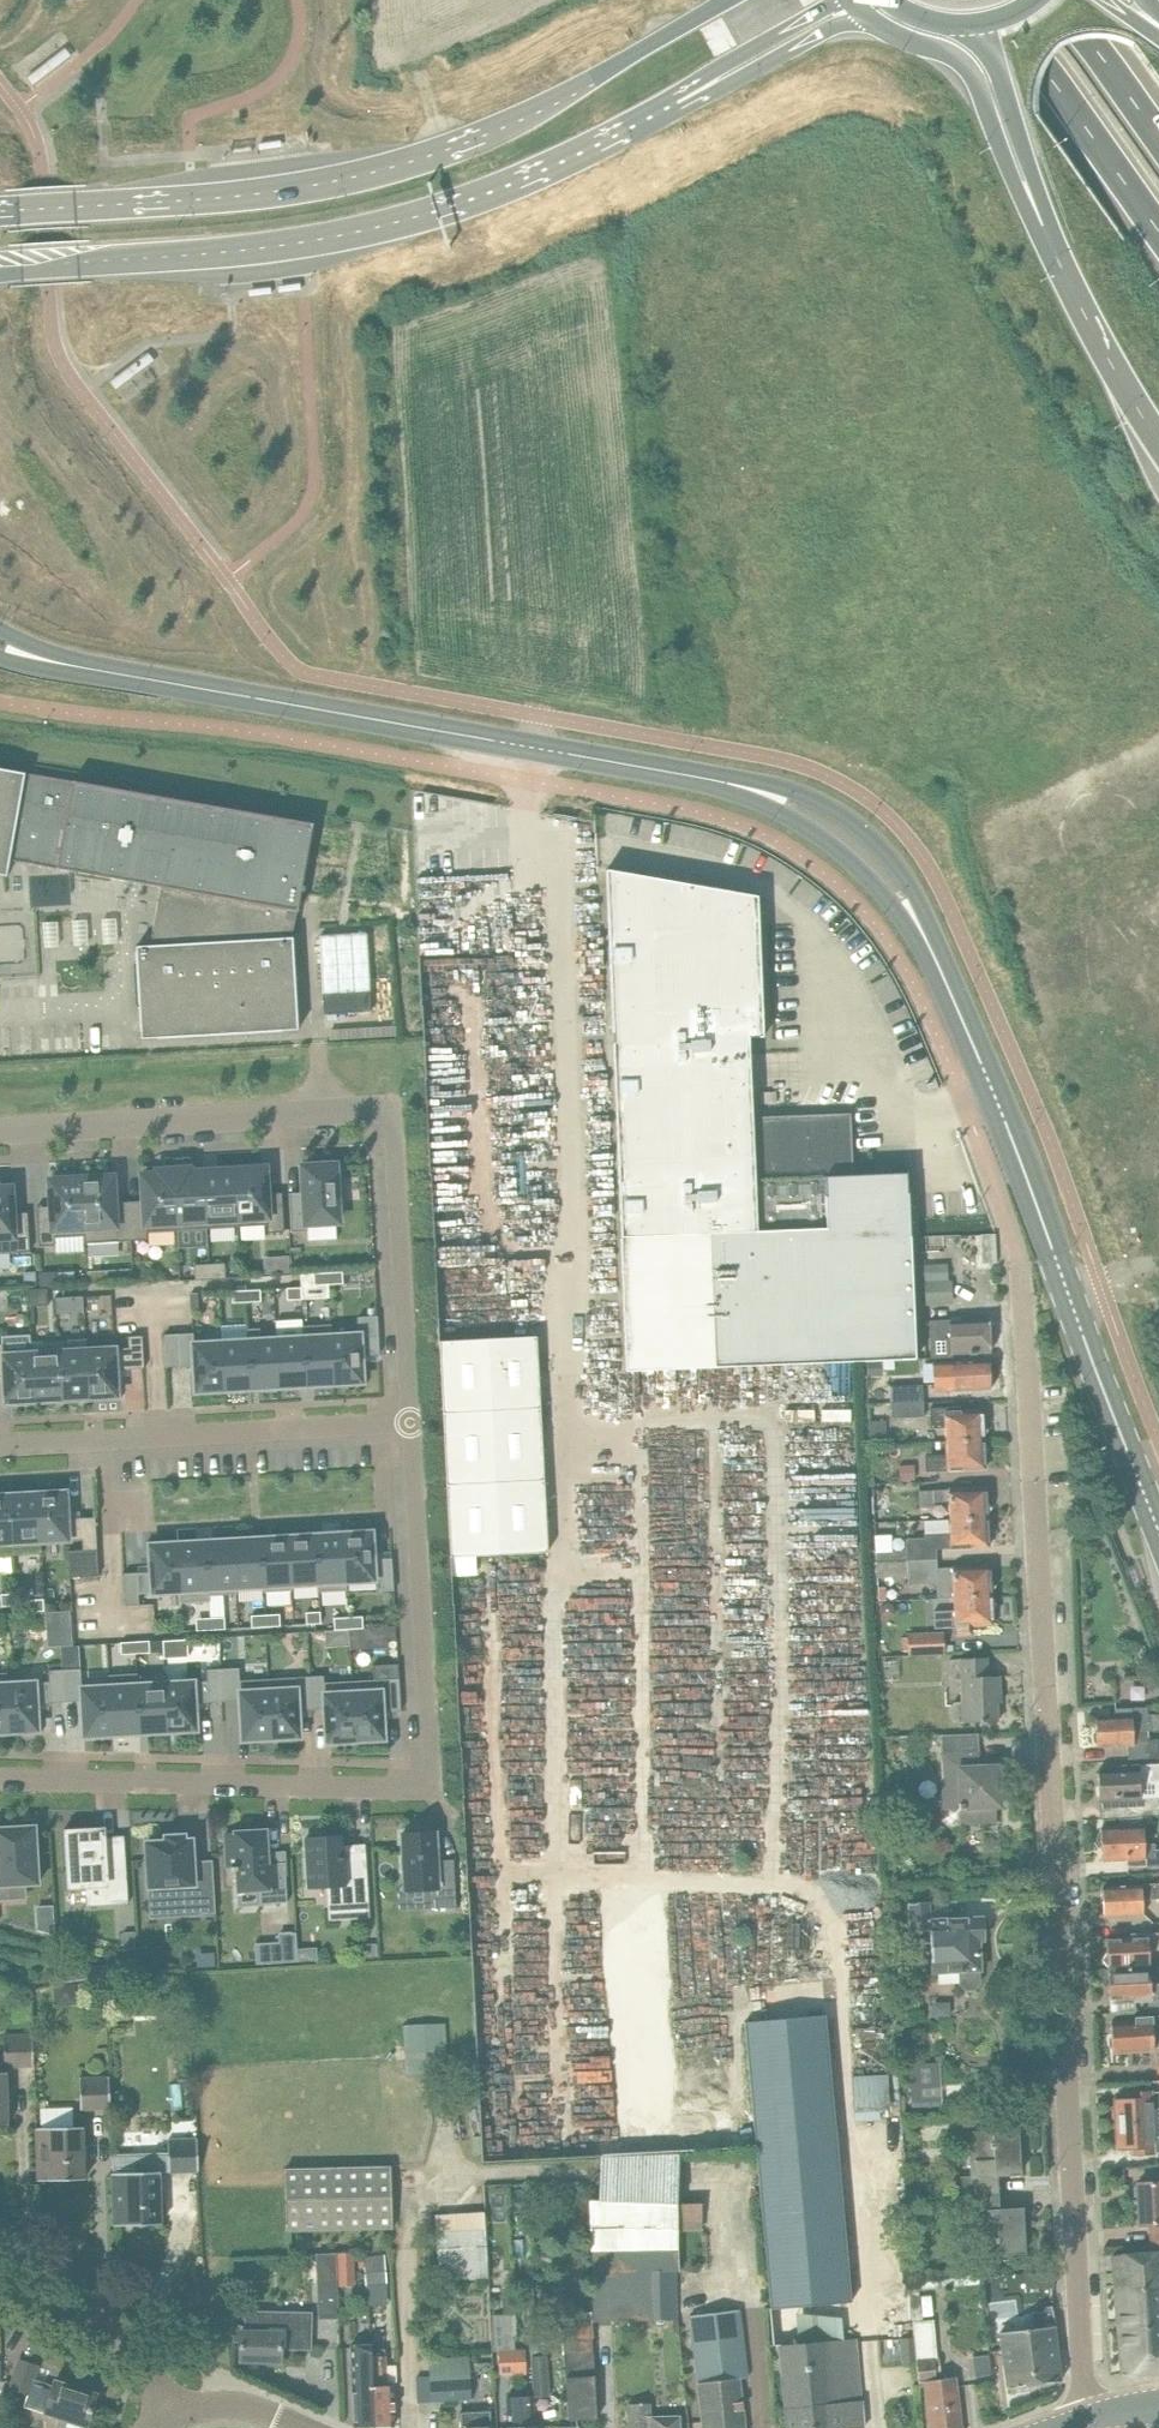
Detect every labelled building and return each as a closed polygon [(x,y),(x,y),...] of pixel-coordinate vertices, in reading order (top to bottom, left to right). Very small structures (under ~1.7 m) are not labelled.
[(292,937),(296,911),(298,911),(313,824),(0,768),(0,875),(7,876),(10,860),(160,886),(150,944),(135,945),(141,1039),(298,1030),(293,937),(292,937)] [(645,877),(606,870),(626,1371),(869,1361),(883,1360),(916,1359),(909,1192),(908,1193),(907,1171),(853,1175),(851,1113),(752,1117),(749,1037),(763,1037),(762,1012),(761,1012),(761,1007),(762,1007),(758,920),(757,897),(732,893),(732,892),(669,881),(669,882),(645,877)] [(362,934),(319,936),(324,1014),(367,1011),(362,934)] [(761,1092),(761,1104),(776,1103),(776,1091),(761,1092)] [(306,1223),(307,1223),(338,1221),(337,1203),(346,1203),(344,1174),(335,1175),(335,1160),(302,1162),(304,1200),(305,1200),(306,1223)] [(235,1165),(234,1165),(237,1226),(268,1225),(268,1232),(284,1231),(282,1192),(267,1193),(265,1164),(250,1165),(250,1164),(247,1164),(247,1165),(235,1166),(235,1165)] [(206,1170),(204,1171),(207,1228),(237,1226),(234,1165),(232,1165),(232,1166),(221,1166),(218,1166),(218,1171),(206,1171),(206,1170)] [(175,1168),(173,1169),(177,1230),(207,1228),(204,1171),(201,1171),(201,1172),(190,1172),(189,1168),(186,1168),(175,1169),(175,1168)] [(177,1230),(173,1169),(172,1169),(160,1170),(160,1169),(157,1170),(142,1171),(144,1200),(129,1201),(131,1240),(147,1239),(147,1232),(177,1230)] [(82,1174),(81,1174),(85,1235),(83,1235),(84,1243),(131,1240),(129,1201),(114,1202),(112,1173),(97,1174),(97,1173),(94,1173),(94,1174),(83,1174),(82,1174)] [(85,1235),(81,1174),(79,1174),(68,1175),(65,1175),(50,1176),(51,1206),(37,1207),(39,1245),(55,1244),(54,1237),(83,1235),(85,1235)] [(31,1248),(28,1209),(13,1210),(11,1181),(0,1181),(0,1250),(31,1248)] [(307,1223),(306,1223),(305,1200),(304,1200),(289,1201),(291,1232),(307,1231),(307,1223)] [(209,1264),(210,1279),(226,1278),(225,1263),(209,1264)] [(195,1280),(210,1279),(209,1264),(194,1264),(195,1280)] [(54,1270),(40,1271),(40,1286),(55,1286),(54,1270)] [(107,1270),(87,1272),(88,1286),(108,1285),(107,1270)] [(34,1271),(23,1272),(24,1284),(34,1284),(34,1271)] [(328,1272),(328,1284),(343,1283),(342,1271),(328,1272)] [(314,1285),(328,1284),(328,1272),(313,1273),(314,1285)] [(954,1279),(926,1280),(926,1304),(955,1303),(954,1279)] [(301,1287),(287,1288),(287,1299),(302,1299),(301,1287)] [(42,1288),(27,1289),(28,1301),(43,1301),(42,1288)] [(246,1302),(261,1301),(260,1289),(246,1290),(246,1302)] [(232,1303),(246,1302),(246,1290),(231,1290),(232,1303)] [(70,1300),(56,1301),(56,1313),(71,1312),(70,1300)] [(951,1319),(929,1320),(930,1338),(931,1354),(966,1353),(990,1352),(989,1319),(951,1321),(951,1319)] [(303,1325),(307,1385),(334,1384),(331,1324),(303,1325)] [(332,1324),(331,1324),(334,1384),(340,1383),(340,1386),(366,1385),(364,1362),(361,1363),(361,1355),(380,1354),(378,1333),(332,1335),(332,1324)] [(279,1387),(307,1385),(303,1325),(302,1325),(303,1337),(276,1339),(279,1387)] [(251,1388),(279,1387),(276,1339),(261,1339),(260,1327),(248,1328),(251,1388)] [(224,1390),(251,1388),(248,1328),(247,1328),(248,1340),(221,1342),(224,1390)] [(218,1390),(224,1390),(221,1342),(194,1343),(193,1332),(192,1332),(178,1333),(180,1366),(194,1365),(195,1372),(192,1372),(193,1395),(218,1393),(218,1390)] [(166,1367),(180,1366),(178,1333),(164,1334),(166,1367)] [(87,1338),(86,1338),(89,1398),(95,1397),(95,1400),(97,1400),(120,1399),(119,1376),(116,1376),(116,1369),(144,1368),(142,1335),(128,1336),(128,1347),(87,1349),(87,1338)] [(439,1343),(443,1413),(540,1408),(536,1336),(438,1341),(438,1343),(439,1343)] [(86,1338),(58,1340),(61,1399),(89,1398),(86,1338)] [(58,1340),(31,1342),(34,1401),(61,1399),(58,1340)] [(31,1342),(29,1342),(30,1353),(3,1354),(3,1343),(0,1343),(0,1376),(4,1376),(5,1402),(34,1401),(31,1342)] [(935,1391),(967,1390),(991,1389),(989,1359),(965,1360),(934,1361),(935,1391)] [(883,1360),(869,1361),(869,1375),(884,1375),(884,1368),(883,1360)] [(890,1402),(923,1401),(922,1384),(890,1385),(890,1402)] [(924,1415),(923,1401),(890,1402),(891,1416),(924,1415)] [(540,1408),(443,1413),(446,1485),(544,1480),(540,1408)] [(946,1440),(983,1439),(982,1410),(958,1411),(950,1411),(929,1412),(930,1424),(945,1423),(946,1440)] [(983,1439),(946,1440),(947,1458),(918,1459),(918,1471),(932,1470),(961,1470),(985,1468),(983,1439)] [(876,1462),(877,1479),(898,1476),(896,1460),(876,1462)] [(899,1483),(915,1482),(915,1465),(898,1466),(899,1483)] [(544,1480),(446,1485),(450,1555),(449,1555),(449,1557),(548,1552),(544,1480)] [(921,1504),(946,1502),(945,1485),(920,1487),(921,1504)] [(962,1489),(948,1489),(950,1518),(987,1517),(986,1487),(962,1489)] [(43,1492),(37,1493),(40,1552),(41,1552),(41,1541),(82,1539),(83,1549),(97,1548),(95,1517),(67,1518),(66,1511),(69,1511),(68,1488),(43,1490),(43,1492)] [(37,1493),(17,1494),(9,1494),(13,1554),(40,1552),(37,1493)] [(2,1495),(0,1495),(0,1555),(13,1554),(9,1494),(2,1495)] [(987,1517),(950,1518),(951,1536),(906,1538),(907,1560),(937,1558),(936,1549),(989,1546),(987,1517)] [(343,1533),(346,1590),(347,1590),(347,1581),(380,1579),(381,1591),(394,1590),(392,1557),(376,1558),(374,1528),(349,1530),(349,1533),(343,1533)] [(343,1533),(316,1535),(319,1592),(346,1590),(343,1533)] [(906,1560),(905,1547),(893,1547),(892,1534),(875,1535),(876,1561),(906,1560)] [(288,1536),(291,1590),(292,1590),(292,1584),(317,1583),(318,1592),(319,1592),(316,1535),(288,1536)] [(288,1536),(261,1538),(264,1592),(291,1590),(288,1536)] [(233,1539),(236,1594),(237,1593),(237,1588),(262,1586),(263,1592),(264,1592),(261,1538),(233,1539)] [(233,1539),(205,1541),(209,1601),(210,1601),(210,1595),(236,1594),(233,1539)] [(137,1572),(138,1593),(180,1591),(180,1602),(181,1602),(178,1543),(172,1543),(172,1540),(146,1542),(148,1565),(151,1564),(151,1571),(137,1572)] [(178,1543),(181,1602),(209,1601),(205,1541),(178,1543)] [(69,1577),(70,1577),(98,1575),(97,1548),(83,1549),(68,1550),(69,1577)] [(937,1558),(907,1560),(908,1583),(936,1582),(937,1597),(954,1596),(991,1594),(990,1565),(937,1568),(937,1558)] [(876,1561),(876,1576),(906,1575),(906,1560),(876,1561)] [(138,1593),(137,1572),(123,1573),(125,1605),(139,1605),(138,1593)] [(886,1586),(879,1586),(879,1600),(887,1600),(886,1586)] [(1,1606),(16,1605),(15,1593),(0,1593),(1,1606)] [(991,1594),(954,1596),(954,1611),(934,1612),(935,1628),(955,1627),(956,1634),(971,1634),(971,1625),(993,1624),(991,1594)] [(43,1598),(29,1599),(29,1611),(44,1610),(43,1598)] [(887,1602),(881,1606),(881,1614),(888,1617),(894,1613),(894,1606),(887,1602)] [(320,1611),(306,1612),(306,1624),(321,1623),(320,1611)] [(279,1613),(265,1614),(266,1626),(280,1625),(279,1613)] [(251,1627),(266,1626),(265,1614),(251,1615),(251,1627)] [(362,1616),(348,1617),(349,1629),(363,1628),(362,1616)] [(211,1629),(210,1617),(196,1618),(196,1630),(211,1629)] [(224,1617),(210,1617),(211,1629),(225,1629),(224,1617)] [(339,1629),(349,1629),(348,1617),(334,1618),(334,1630),(339,1629)] [(363,1628),(349,1629),(349,1641),(364,1640),(363,1628)] [(349,1629),(339,1629),(340,1641),(349,1641),(349,1629)] [(945,1651),(944,1629),(909,1630),(910,1652),(945,1651)] [(149,1640),(135,1641),(135,1653),(150,1652),(149,1640)] [(135,1641),(120,1642),(121,1654),(135,1653),(135,1641)] [(165,1656),(185,1655),(184,1641),(165,1642),(165,1656)] [(987,1657),(963,1658),(960,1659),(949,1660),(950,1679),(961,1679),(962,1702),(954,1702),(951,1705),(952,1719),(955,1722),(963,1722),(998,1721),(997,1693),(1000,1693),(1000,1676),(988,1676),(987,1657)] [(224,1701),(240,1700),(241,1700),(240,1680),(239,1667),(223,1668),(224,1701)] [(66,1701),(82,1700),(82,1688),(80,1668),(64,1669),(66,1701)] [(208,1702),(224,1701),(223,1668),(206,1669),(207,1680),(208,1702)] [(50,1702),(66,1701),(64,1669),(48,1670),(49,1681),(50,1702)] [(9,1731),(6,1672),(0,1672),(0,1732),(9,1731)] [(7,1672),(6,1672),(9,1731),(15,1731),(16,1734),(41,1732),(39,1710),(36,1710),(36,1703),(50,1702),(49,1681),(8,1683),(7,1672)] [(137,1673),(109,1674),(112,1734),(140,1733),(137,1673)] [(138,1673),(137,1673),(140,1733),(168,1731),(165,1683),(138,1684),(138,1673)] [(109,1686),(82,1688),(82,1700),(84,1736),(112,1734),(109,1674),(108,1675),(109,1686)] [(313,1709),(325,1708),(324,1682),(323,1675),(309,1676),(311,1709),(313,1709)] [(298,1710),(311,1709),(309,1676),(295,1677),(297,1710),(298,1710)] [(295,1677),(268,1678),(271,1738),(299,1736),(298,1710),(297,1710),(295,1677)] [(243,1740),(271,1738),(268,1678),(240,1680),(241,1700),(240,1700),(243,1740)] [(399,1678),(352,1680),(355,1740),(361,1740),(361,1743),(387,1741),(385,1718),(382,1718),(382,1712),(401,1710),(399,1678)] [(165,1683),(168,1731),(174,1731),(174,1733),(199,1732),(198,1709),(194,1709),(194,1702),(208,1702),(207,1680),(165,1683)] [(352,1680),(324,1682),(325,1708),(327,1742),(355,1740),(352,1680)] [(1139,1707),(1115,1709),(1115,1716),(1095,1717),(1096,1732),(1093,1735),(1094,1741),(1097,1742),(1097,1747),(1127,1745),(1128,1759),(1158,1758),(1158,1740),(1134,1741),(1133,1730),(1158,1729),(1158,1714),(1147,1714),(1147,1707),(1139,1707)] [(944,1752),(942,1752),(945,1815),(945,1817),(952,1823),(955,1823),(958,1823),(982,1822),(996,1822),(996,1807),(1002,1807),(1000,1764),(980,1765),(979,1750),(978,1733),(943,1734),(944,1752)] [(1146,1765),(1122,1765),(1122,1769),(1098,1770),(1099,1801),(1118,1800),(1118,1817),(1158,1815),(1158,1798),(1140,1798),(1139,1777),(1144,1777),(1144,1780),(1158,1780),(1158,1764),(1146,1765)] [(38,1883),(35,1825),(0,1827),(0,1885),(38,1883)] [(1144,1864),(1144,1865),(1158,1864),(1158,1850),(1152,1850),(1152,1853),(1144,1853),(1143,1826),(1124,1827),(1100,1828),(1102,1860),(1128,1859),(1128,1865),(1144,1864)] [(402,1833),(405,1890),(430,1889),(431,1908),(456,1907),(453,1859),(436,1860),(435,1831),(429,1832),(426,1827),(410,1828),(408,1833),(402,1833)] [(64,1828),(67,1889),(69,1889),(69,1886),(104,1883),(105,1900),(126,1899),(126,1903),(128,1903),(124,1835),(122,1835),(122,1842),(102,1843),(102,1836),(103,1836),(102,1829),(66,1832),(65,1828),(64,1828)] [(231,1867),(231,1870),(237,1869),(238,1890),(259,1889),(260,1903),(287,1902),(284,1862),(267,1863),(265,1830),(237,1832),(225,1833),(226,1840),(225,1840),(227,1867),(231,1867)] [(165,1840),(146,1842),(149,1898),(182,1896),(183,1914),(215,1912),(212,1859),(193,1861),(192,1839),(184,1839),(184,1835),(165,1836),(165,1840)] [(329,1888),(330,1907),(369,1904),(365,1851),(343,1852),(343,1839),(304,1841),(307,1889),(329,1888)] [(1129,1915),(1143,1914),(1142,1899),(1158,1898),(1158,1882),(1127,1885),(1103,1886),(1105,1916),(1129,1915)] [(974,1988),(979,1982),(979,1970),(981,1970),(980,1940),(982,1940),(981,1916),(931,1919),(930,1902),(909,1903),(910,1939),(930,1938),(932,1972),(959,1971),(960,1983),(965,1988),(974,1988)] [(296,1932),(279,1933),(280,1941),(281,1962),(297,1961),(296,1932)] [(1149,1966),(1148,1949),(1158,1949),(1158,1932),(1155,1933),(1131,1934),(1131,1938),(1106,1939),(1108,1968),(1149,1966)] [(135,1933),(124,1933),(125,1949),(136,1949),(135,1933)] [(376,1944),(361,1945),(361,1956),(377,1955),(376,1944)] [(1108,1968),(1109,1998),(1135,1997),(1135,2001),(1158,1999),(1158,1983),(1150,1983),(1149,1966),(1108,1968)] [(826,2014),(745,2021),(770,2308),(851,2301),(826,2014)] [(1158,2016),(1135,2017),(1135,2021),(1111,2022),(1112,2052),(1136,2051),(1154,2050),(1152,2028),(1158,2028),(1158,2032),(1158,2016)] [(406,2024),(409,2071),(448,2069),(446,2022),(406,2024)] [(4,2066),(34,2065),(33,2034),(3,2035),(4,2066)] [(912,2101),(942,2100),(940,2063),(910,2064),(912,2101)] [(8,2124),(7,2100),(6,2071),(0,2071),(0,2124),(8,2124)] [(890,2075),(854,2076),(855,2100),(856,2117),(883,2115),(882,2099),(891,2099),(890,2075)] [(80,2109),(110,2108),(109,2077),(79,2078),(80,2109)] [(1152,2122),(1152,2107),(1158,2107),(1158,2091),(1151,2091),(1132,2092),(1132,2099),(1115,2100),(1116,2124),(1152,2122)] [(36,2127),(37,2156),(38,2180),(85,2179),(82,2114),(73,2114),(73,2126),(36,2127)] [(1152,2122),(1116,2124),(1117,2148),(1129,2147),(1130,2154),(1154,2152),(1158,2152),(1158,2135),(1153,2136),(1152,2122)] [(957,2194),(998,2192),(997,2175),(1020,2174),(1017,2128),(969,2131),(971,2175),(956,2176),(957,2194)] [(168,2171),(198,2170),(197,2138),(167,2139),(168,2171)] [(595,2253),(679,2253),(679,2230),(703,2230),(703,2201),(680,2201),(678,2152),(602,2153),(603,2198),(593,2198),(595,2253)] [(111,2161),(113,2201),(114,2225),(161,2224),(160,2200),(159,2171),(136,2171),(136,2164),(131,2160),(111,2161)] [(392,2164),(284,2166),(286,2228),(394,2225),(392,2164)] [(1137,2183),(1139,2224),(1151,2223),(1152,2246),(1158,2245),(1158,2182),(1137,2183)] [(999,2208),(998,2192),(957,2194),(958,2211),(972,2211),(975,2255),(1000,2254),(1024,2253),(1021,2207),(999,2208)] [(484,2210),(437,2213),(441,2278),(488,2275),(484,2210)] [(1122,2374),(1158,2371),(1158,2251),(1112,2255),(1122,2374)] [(318,2282),(337,2281),(336,2252),(317,2253),(318,2282)] [(679,2253),(595,2253),(596,2320),(676,2319),(675,2269),(680,2269),(679,2253)] [(338,2290),(354,2290),(353,2255),(337,2256),(338,2290)] [(365,2272),(386,2270),(384,2255),(363,2257),(365,2272)] [(937,2274),(912,2277),(913,2289),(938,2287),(937,2274)] [(1035,2327),(1000,2332),(1007,2387),(1061,2380),(1051,2306),(1045,2307),(1046,2311),(1033,2313),(1035,2327)] [(703,2427),(744,2427),(738,2378),(747,2377),(739,2309),(690,2315),(703,2427)] [(234,2325),(234,2340),(241,2341),(240,2360),(281,2361),(281,2347),(310,2348),(311,2313),(249,2311),(249,2325),(234,2325)] [(936,2317),(915,2319),(918,2358),(939,2356),(936,2317)] [(374,2425),(372,2350),(369,2321),(357,2321),(357,2355),(358,2385),(352,2385),(354,2401),(354,2425),(374,2425)] [(855,2337),(846,2338),(779,2345),(785,2408),(823,2404),(823,2412),(862,2408),(855,2337)] [(568,2420),(597,2418),(594,2375),(591,2338),(563,2340),(565,2377),(568,2420)] [(376,2350),(372,2350),(374,2425),(394,2425),(394,2401),(392,2385),(386,2385),(384,2349),(376,2349),(376,2350)] [(513,2373),(512,2349),(498,2350),(499,2374),(513,2373)] [(512,2349),(513,2373),(526,2372),(525,2349),(512,2349)] [(428,2361),(430,2376),(416,2377),(417,2401),(471,2398),(469,2358),(428,2361)] [(930,2427),(962,2427),(960,2411),(955,2376),(936,2379),(935,2371),(940,2371),(938,2358),(934,2358),(916,2360),(919,2387),(924,2386),(928,2415),(930,2427)] [(10,2387),(29,2393),(26,2401),(47,2408),(45,2413),(59,2417),(56,2427),(83,2427),(84,2425),(86,2426),(97,2393),(79,2388),(81,2383),(57,2375),(56,2380),(55,2380),(53,2387),(33,2380),(37,2365),(19,2359),(10,2387)] [(547,2359),(534,2360),(536,2399),(550,2398),(547,2359)] [(521,2427),(541,2427),(541,2425),(534,2425),(533,2395),(520,2396),(521,2427)] [(520,2396),(506,2396),(508,2426),(501,2426),(501,2427),(521,2427),(520,2396)] [(680,2414),(650,2415),(650,2403),(628,2404),(629,2427),(681,2427),(680,2414)] [(862,2408),(823,2412),(823,2404),(785,2408),(787,2427),(859,2427),(864,2427),(862,2408)] [(491,2409),(459,2411),(460,2427),(465,2427),(491,2427),(491,2409)]
